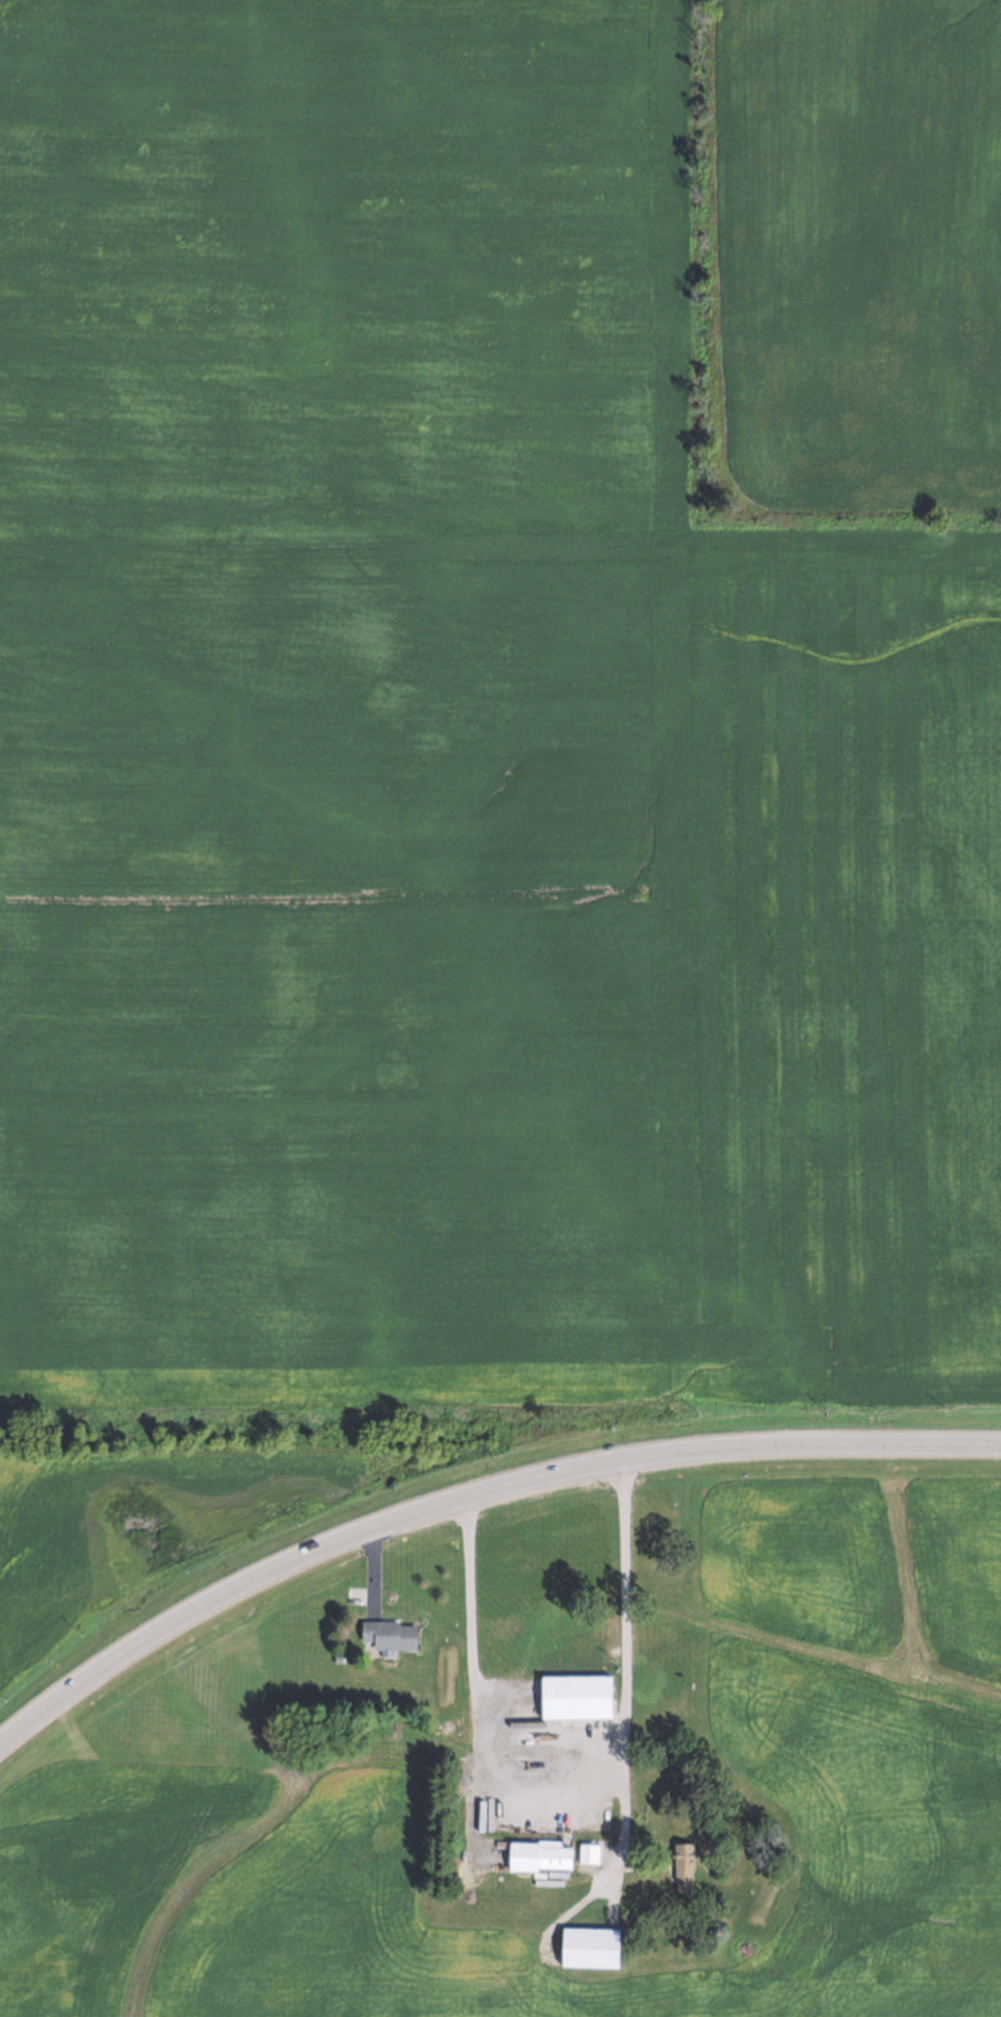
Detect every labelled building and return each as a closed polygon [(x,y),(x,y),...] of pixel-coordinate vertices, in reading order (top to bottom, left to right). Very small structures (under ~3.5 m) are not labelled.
[(357,1620),(395,1621),(395,1625),(411,1625),(411,1648),(369,1647),(369,1641),(357,1641),(357,1620)] [(606,1714),(539,1714),(539,1673),(606,1672),(606,1714)] [(507,1842),(536,1843),(536,1839),(568,1840),(567,1868),(534,1867),(534,1870),(507,1870),(507,1842)] [(672,1877),(672,1841),(689,1841),(689,1877),(672,1877)] [(576,1843),(595,1844),(595,1863),(576,1862),(576,1843)] [(558,1928),(614,1929),(613,1966),(557,1965),(558,1928)]
